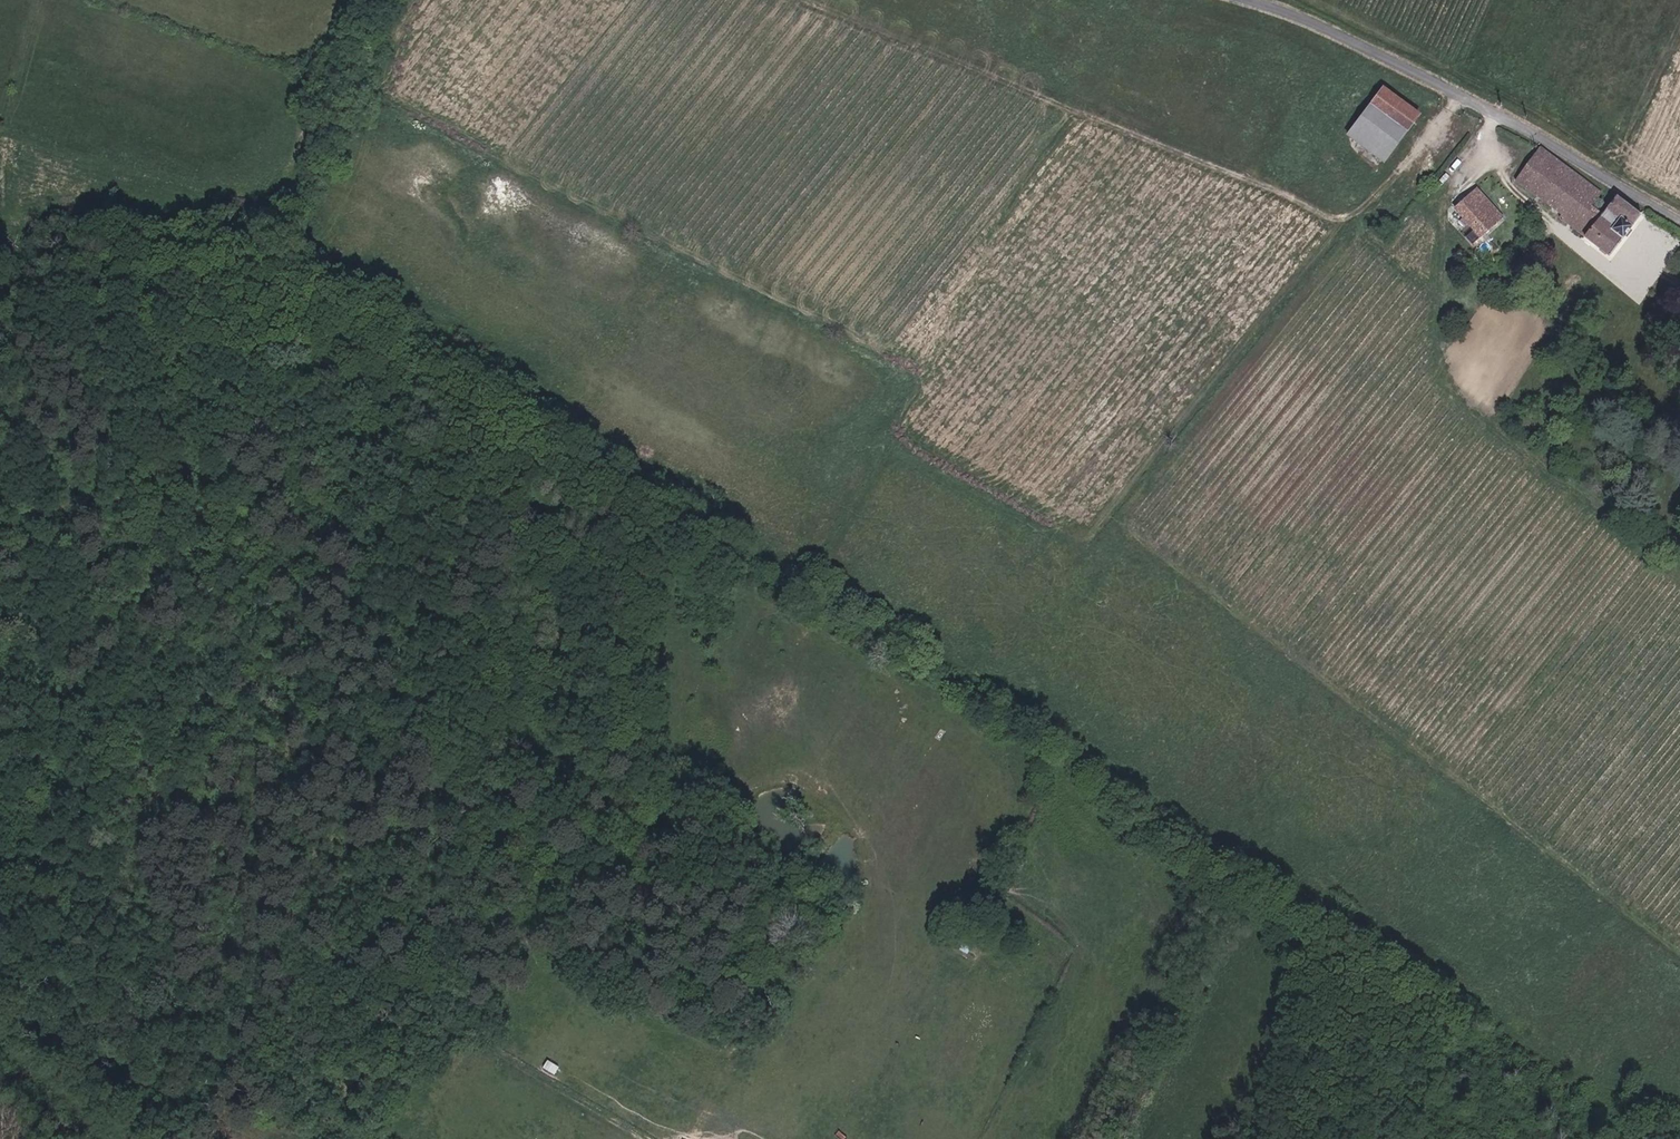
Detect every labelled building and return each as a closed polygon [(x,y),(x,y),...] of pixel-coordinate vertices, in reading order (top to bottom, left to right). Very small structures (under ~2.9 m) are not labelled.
[(1414,121),(1372,91),(1333,148),(1376,177),(1414,121)] [(1589,264),(1625,219),(1593,196),(1590,198),(1586,196),(1588,192),(1577,185),(1574,188),(1523,152),(1501,184),(1546,219),(1541,226),(1552,236),(1589,264)] [(1449,226),(1475,250),(1491,232),(1466,208),(1449,226)] [(1553,265),(1558,257),(1545,245),(1539,255),(1553,265)]
